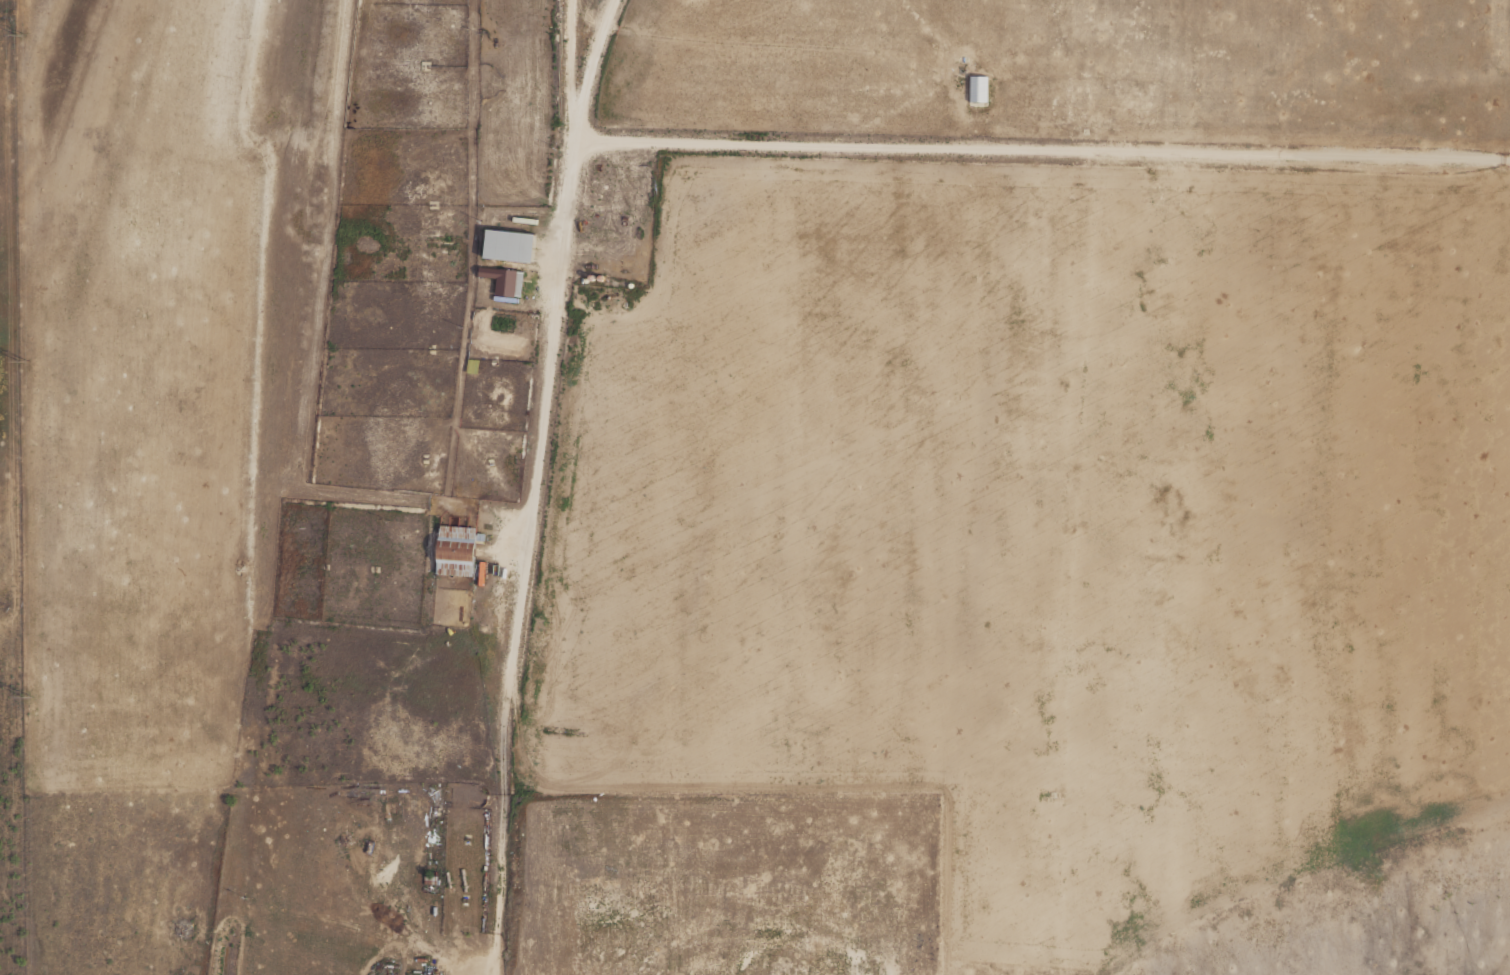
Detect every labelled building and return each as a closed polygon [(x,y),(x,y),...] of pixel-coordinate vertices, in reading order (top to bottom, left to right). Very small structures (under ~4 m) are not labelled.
[(968,75),(987,76),(986,102),(967,101),(968,75)] [(487,228),(536,233),(532,263),(484,257),(487,228)] [(478,265),(516,269),(513,296),(493,294),(495,277),(477,275),(478,265)] [(517,270),(523,271),(521,296),(514,296),(517,270)] [(466,358),(477,359),(476,372),(465,371),(466,358)] [(440,523),(477,526),(473,576),(436,573),(440,523)] [(477,532),(485,533),(484,542),(476,541),(477,532)]
